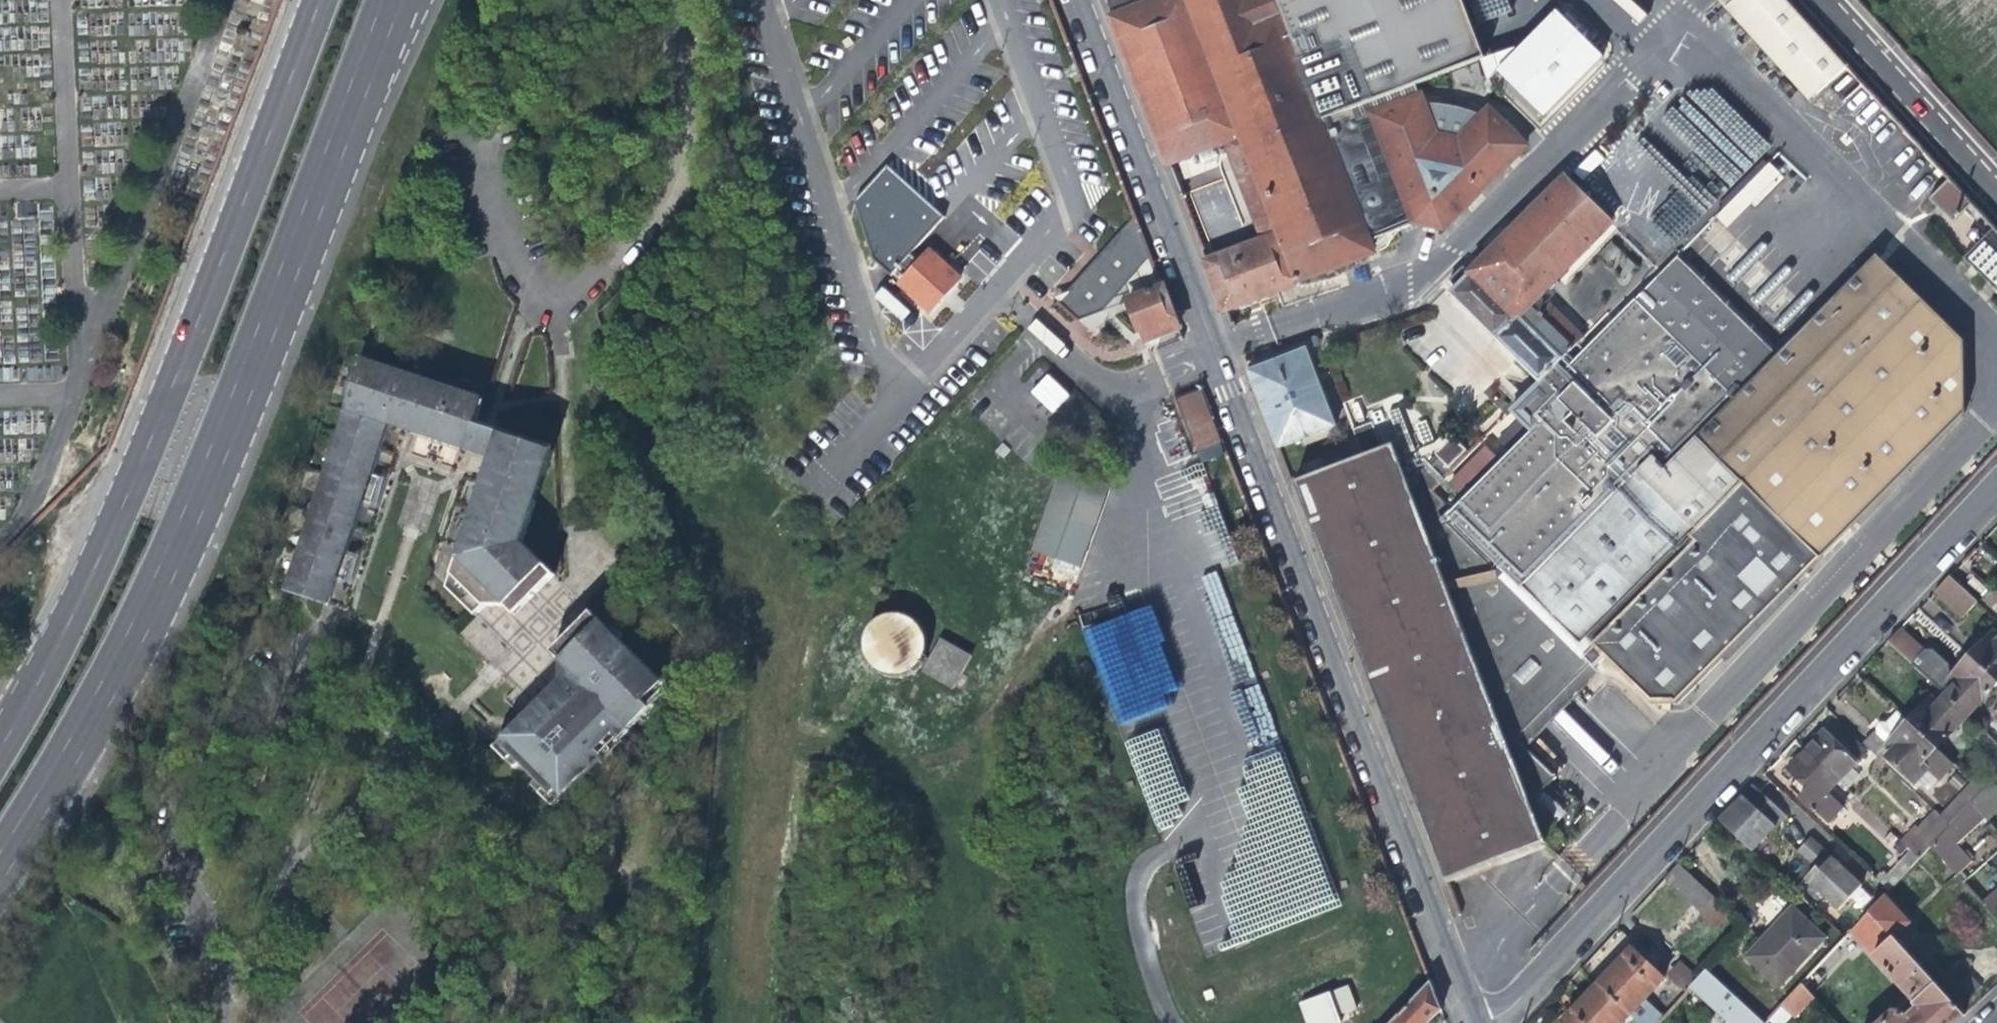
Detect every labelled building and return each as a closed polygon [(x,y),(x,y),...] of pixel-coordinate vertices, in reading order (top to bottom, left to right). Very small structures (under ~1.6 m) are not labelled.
[(1109,4),(1114,19),(1144,7),(1141,0),(1120,0),(1109,4)] [(1144,7),(1114,19),(1169,162),(1223,140),(1243,132),(1283,232),(1262,240),(1207,261),(1225,307),(1375,251),(1372,240),(1416,221),(1444,227),(1525,144),(1489,108),(1484,114),(1473,110),(1457,106),(1441,104),(1426,104),(1418,85),(1486,59),(1463,0),(1163,0),(1144,7)] [(1850,66),(1790,0),(1739,0),(1733,6),(1817,96),(1850,66)] [(1554,7),(1494,70),(1544,118),(1604,55),(1554,7)] [(1468,67),(1452,73),(1455,83),(1476,87),(1468,67)] [(1494,89),(1490,80),(1481,92),(1487,97),(1494,89)] [(1692,109),(1643,122),(1658,178),(1691,170),(1680,127),(1696,123),(1692,109)] [(1223,140),(1262,240),(1283,232),(1243,132),(1223,140)] [(1737,152),(1751,165),(1768,146),(1753,133),(1737,152)] [(1769,161),(1736,192),(1751,208),(1784,177),(1769,161)] [(1565,177),(1471,273),(1464,266),(1451,279),(1458,286),(1453,291),(1544,381),(1585,338),(1542,294),(1613,222),(1565,177)] [(1954,181),(1933,203),(1955,225),(1971,209),(1978,216),(1975,219),(1980,224),(1984,221),(1994,232),(1966,261),(1996,291),(1996,229),(1954,181)] [(1677,201),(1652,210),(1664,247),(1690,238),(1677,201)] [(1100,311),(1125,283),(1144,262),(1136,254),(1148,249),(1135,214),(1057,301),(1078,319),(1100,311)] [(1621,249),(1612,240),(1600,253),(1608,262),(1621,249)] [(1144,262),(1125,283),(1130,299),(1163,286),(1148,249),(1136,254),(1144,262)] [(958,278),(928,251),(900,283),(930,309),(958,278)] [(1712,304),(1673,264),(1573,365),(1594,386),(1591,389),(1576,373),(1561,391),(1579,410),(1572,418),(1560,406),(1504,464),(1485,446),(1450,484),(1466,503),(1456,513),(1605,663),(1611,656),(1658,702),(1683,702),(1972,408),(1969,338),(1971,336),(1883,252),(1785,352),(1773,364),(1737,328),(1744,322),(1718,298),(1712,304)] [(1684,253),(1673,264),(1712,304),(1718,298),(1744,322),(1737,328),(1773,364),(1785,352),(1684,253)] [(1638,266),(1629,258),(1621,275),(1625,279),(1638,266)] [(902,321),(911,311),(883,286),(874,296),(902,321)] [(1163,286),(1130,299),(1146,338),(1178,326),(1168,301),(1163,286)] [(1306,347),(1248,369),(1278,446),(1335,423),(1306,347)] [(293,563),(285,590),(320,601),(330,604),(343,609),(349,591),(333,585),(336,575),(342,577),(351,549),(346,547),(361,498),(368,500),(377,473),(370,471),(386,424),(390,410),(415,419),(411,432),(464,449),(472,423),(480,401),(467,396),(468,393),(361,358),(356,371),(352,370),(343,397),(347,399),(343,411),(347,412),(339,435),(336,434),(326,462),(330,463),(322,487),(319,486),(302,539),(305,540),(297,564),(293,563)] [(1029,392),(1052,413),(1070,394),(1047,373),(1029,392)] [(1199,454),(1223,444),(1202,388),(1176,398),(1199,454)] [(386,424),(411,432),(415,419),(390,410),(386,424)] [(1362,454),(1291,481),(1444,881),(1538,847),(1547,843),(1544,834),(1534,803),(1552,785),(1522,755),(1513,746),(1519,740),(1538,721),(1545,728),(1580,693),(1573,685),(1596,662),(1448,514),(1447,506),(1454,500),(1441,485),(1457,467),(1440,450),(1424,468),(1425,470),(1411,485),(1392,443),(1382,447),(1373,422),(1353,430),(1362,454)] [(473,452),(487,457),(496,431),(484,427),(472,423),(464,449),(473,452)] [(550,449),(496,431),(487,457),(445,587),(473,614),(492,594),(502,604),(509,595),(520,605),(553,573),(520,540),(534,498),(525,495),(534,470),(542,473),(550,449)] [(1031,548),(1081,567),(1110,483),(1060,464),(1031,548)] [(534,498),(542,473),(534,470),(525,495),(534,498)] [(1947,580),(1936,593),(1954,610),(1965,597),(1947,580)] [(1996,621),(1996,589),(1980,606),(1996,621)] [(512,613),(520,605),(509,595),(502,604),(512,613)] [(922,634),(921,628),(918,622),(915,617),(906,609),(901,606),(891,604),(882,604),(877,606),(868,611),(865,613),(861,619),(859,625),(858,629),(858,639),(858,643),(861,649),(863,653),(867,659),(871,661),(877,665),(886,668),(895,669),(901,667),(906,666),(913,661),(916,658),(920,651),(922,645),(922,634)] [(520,716),(491,747),(511,767),(517,761),(534,779),(529,784),(550,805),(601,755),(595,748),(611,732),(617,739),(668,688),(589,610),(557,642),(565,650),(557,658),(568,669),(531,706),(529,708),(535,714),(529,720),(522,715),(520,716)] [(1924,652),(1902,629),(1889,643),(1912,665),(1924,652)] [(951,684),(969,651),(937,632),(919,664),(951,684)] [(1993,635),(1983,644),(1969,659),(1996,685),(1996,639),(1993,635)] [(549,650),(557,658),(565,650),(557,642),(549,650)] [(1946,698),(1967,718),(1996,687),(1996,685),(1969,659),(1954,675),(1948,682),(1955,688),(1946,698)] [(1606,672),(1596,662),(1573,685),(1580,693),(1545,728),(1538,721),(1519,740),(1513,746),(1522,755),(1606,672)] [(502,698),(520,716),(522,715),(529,708),(531,706),(513,688),(502,698)] [(1935,751),(1967,718),(1946,698),(1938,706),(1933,703),(1930,700),(1907,724),(1935,751)] [(529,708),(522,715),(529,720),(535,714),(529,708)] [(1953,767),(1935,751),(1907,724),(1896,713),(1886,725),(1879,725),(1875,729),(1876,736),(1875,737),(1873,735),(1864,746),(1883,765),(1887,761),(1913,786),(1926,772),(1938,783),(1953,767)] [(1160,728),(1125,739),(1154,830),(1189,818),(1160,728)] [(601,755),(617,739),(611,732),(595,748),(601,755)] [(1817,742),(1806,753),(1839,784),(1865,757),(1842,735),(1834,744),(1823,735),(1817,742)] [(1778,760),(1788,771),(1806,753),(1795,742),(1778,760)] [(1830,794),(1839,784),(1806,753),(1788,771),(1799,781),(1795,786),(1792,790),(1813,812),(1814,810),(1830,825),(1845,809),(1830,794)] [(517,761),(511,767),(529,784),(534,779),(517,761)] [(1989,785),(1979,776),(1971,784),(1981,794),(1989,785)] [(1971,784),(1964,792),(1974,801),(1981,794),(1971,784)] [(1754,786),(1740,801),(1771,832),(1772,832),(1786,818),(1768,800),(1754,786)] [(1573,810),(1562,799),(1557,804),(1546,795),(1538,803),(1571,835),(1573,810)] [(1770,834),(1772,832),(1771,832),(1740,801),(1719,824),(1750,854),(1765,840),(1762,837),(1767,831),(1770,834)] [(1970,832),(1985,816),(1972,802),(1950,827),(1947,830),(1934,845),(1946,859),(1960,876),(1973,861),(1959,844),(1970,832)] [(1547,833),(1544,834),(1547,843),(1538,847),(1545,853),(1552,850),(1555,842),(1552,836),(1547,833)] [(1813,871),(1812,873),(1845,905),(1861,889),(1812,840),(1797,855),(1813,871)] [(1888,895),(1919,861),(1913,855),(1888,881),(1884,878),(1877,885),(1888,895)] [(1845,905),(1812,873),(1801,884),(1833,917),(1845,905)] [(1996,917),(1996,895),(1985,905),(1996,918),(1996,917)] [(1883,899),(1868,916),(1880,929),(1896,946),(1913,930),(1901,918),(1883,899)] [(1774,931),(1746,961),(1779,991),(1823,943),(1790,913),(1774,931)] [(1852,934),(1864,946),(1880,929),(1868,916),(1862,922),(1852,934)] [(1965,1018),(1896,946),(1880,929),(1864,946),(1920,1006),(1909,1017),(1905,1013),(1894,1014),(1884,1022),(1959,1022),(1965,1018)] [(1600,986),(1632,1016),(1640,1022),(1659,1022),(1663,1019),(1645,1002),(1665,980),(1633,950),(1621,963),(1600,986)] [(1685,994),(1692,988),(1700,979),(1677,959),(1665,974),(1685,994)] [(1700,979),(1692,988),(1727,1022),(1758,1022),(1707,972),(1700,979)] [(1970,976),(1960,984),(1950,973),(1938,982),(1960,1007),(1982,988),(1970,976)] [(1428,979),(1386,1022),(1427,1022),(1440,1010),(1428,979)] [(1344,983),(1296,1001),(1304,1022),(1330,1022),(1337,1020),(1334,1014),(1353,1007),(1344,983)] [(1632,1016),(1600,986),(1575,1013),(1567,1022),(1625,1022),(1632,1016)] [(1814,1002),(1802,988),(1783,1009),(1796,1020),(1814,1002)]
